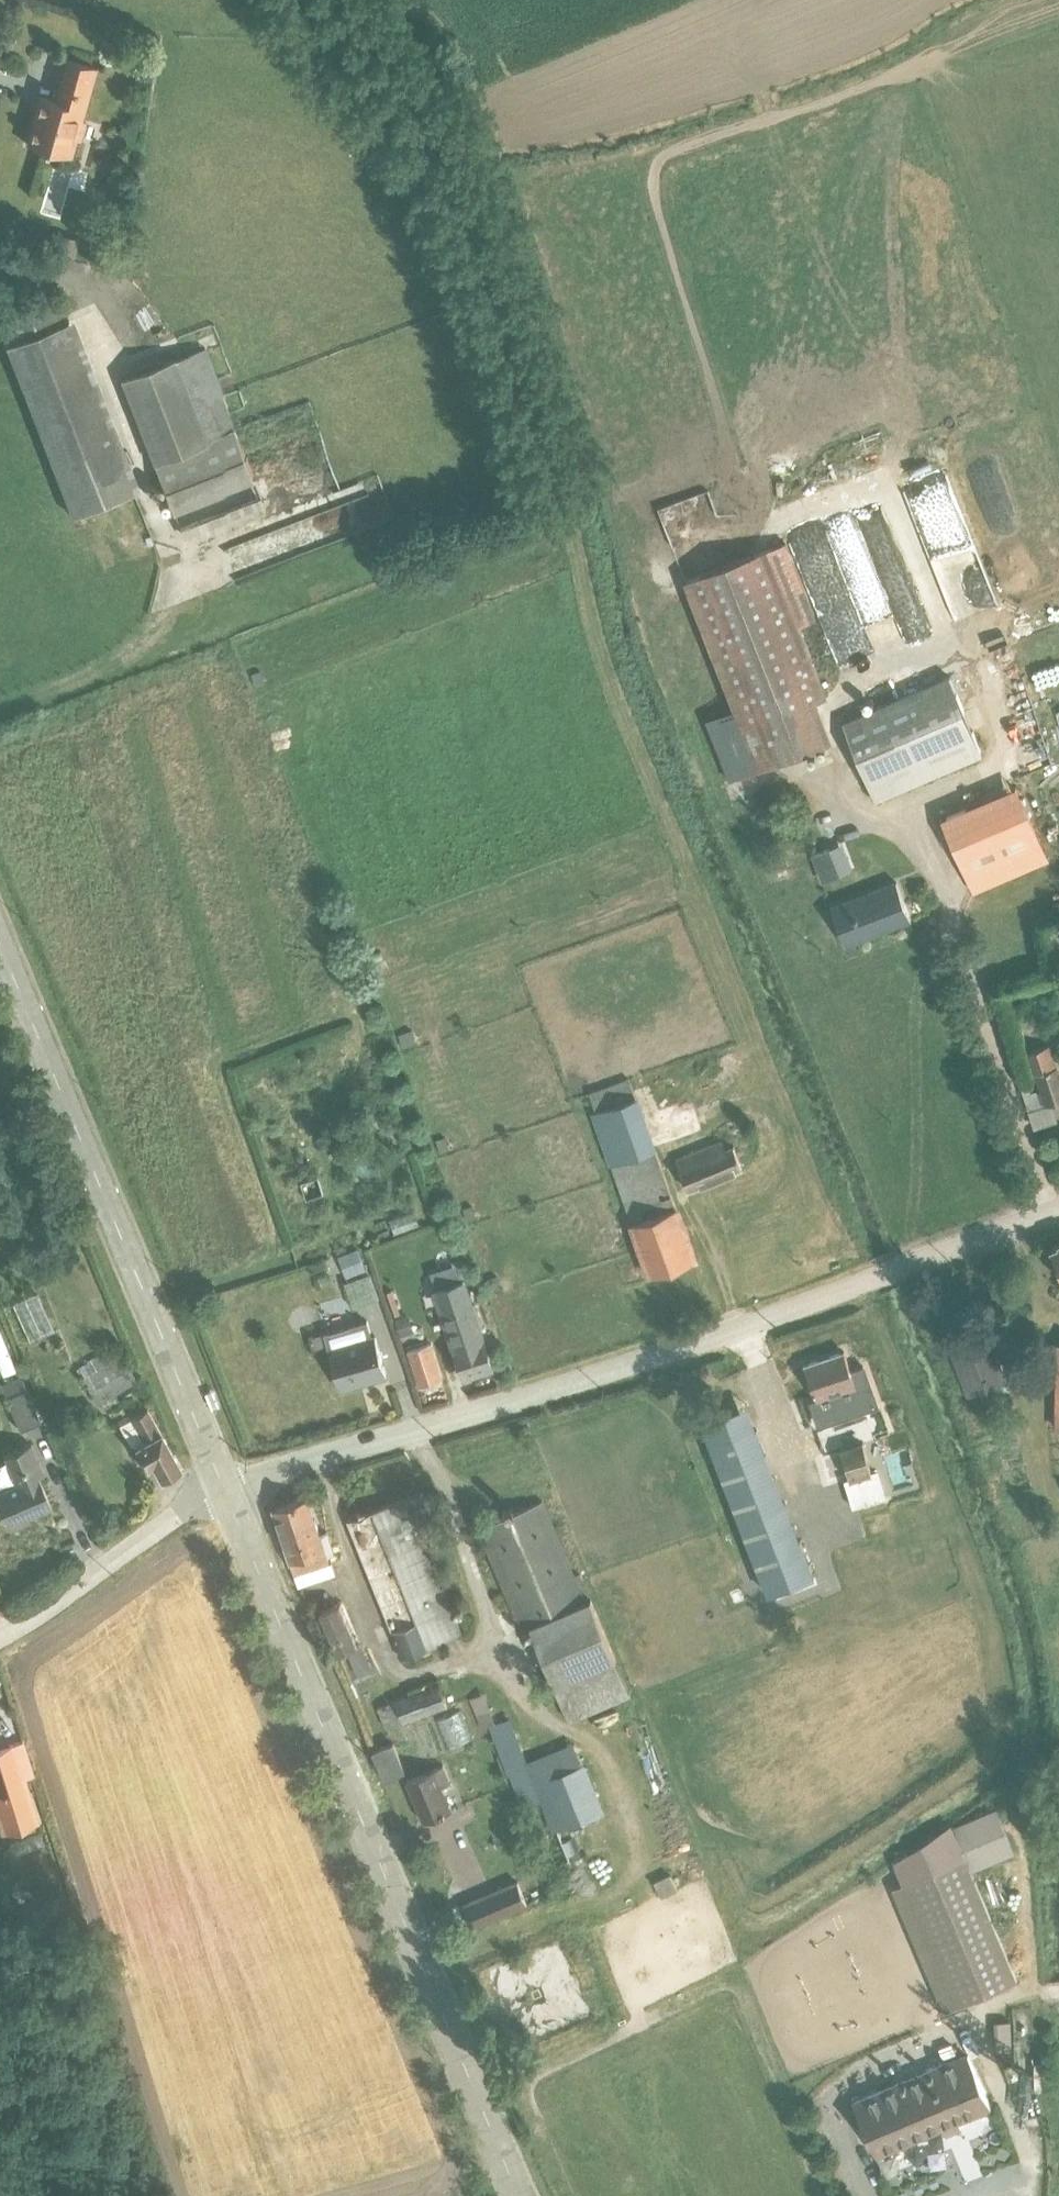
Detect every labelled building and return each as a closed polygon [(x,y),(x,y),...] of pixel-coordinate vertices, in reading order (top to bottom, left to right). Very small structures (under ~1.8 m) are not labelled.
[(41,94),(27,142),(72,154),(77,136),(81,137),(86,117),(82,116),(85,106),(89,94),(97,65),(66,56),(58,85),(55,98),(41,94)] [(57,230),(51,249),(54,250),(53,253),(66,257),(67,253),(74,255),(79,236),(57,230)] [(0,320),(0,328),(72,514),(141,487),(74,316),(70,317),(61,295),(0,320)] [(206,343),(120,377),(174,512),(257,479),(206,343)] [(374,488),(340,499),(349,528),(383,517),(374,488)] [(264,495),(180,527),(184,536),(267,504),(264,495)] [(914,581),(887,495),(835,512),(877,642),(906,633),(891,588),(914,581)] [(796,529),(805,567),(844,558),(834,519),(796,529)] [(788,539),(684,580),(741,725),(715,736),(732,779),(834,739),(819,698),(829,694),(801,622),(818,616),(788,539)] [(951,674),(844,720),(876,795),(983,749),(951,674)] [(1017,784),(942,816),(974,890),(1049,858),(1017,784)] [(844,840),(812,851),(822,879),(854,867),(844,840)] [(897,877),(831,903),(847,944),(913,918),(897,877)] [(1047,926),(1055,951),(1058,950),(1058,922),(1047,926)] [(1053,1100),(1058,1099),(1058,1065),(1051,1041),(1029,1048),(1030,1053),(1022,1056),(1028,1075),(1036,1072),(1041,1088),(1046,1103),(1053,1100)] [(631,1075),(590,1089),(596,1108),(593,1109),(652,1274),(696,1258),(631,1075)] [(1046,1103),(1041,1088),(1038,1088),(1038,1086),(1032,1088),(1029,1080),(1021,1083),(1035,1125),(1058,1118),(1053,1100),(1046,1103)] [(370,1134),(342,1144),(355,1178),(383,1168),(370,1134)] [(723,1136),(676,1156),(689,1189),(745,1166),(735,1142),(727,1145),(723,1136)] [(359,1245),(339,1253),(348,1274),(368,1266),(359,1245)] [(372,1268),(346,1278),(354,1302),(380,1294),(372,1268)] [(468,1275),(437,1284),(465,1373),(493,1364),(491,1359),(494,1358),(468,1275)] [(37,1289),(12,1300),(30,1337),(54,1326),(37,1289)] [(330,1343),(373,1331),(369,1317),(326,1329),(330,1343)] [(994,1338),(991,1328),(986,1317),(945,1332),(968,1394),(1009,1378),(994,1338)] [(991,1328),(994,1338),(1004,1335),(1001,1324),(991,1328)] [(323,1329),(311,1333),(317,1351),(329,1347),(323,1329)] [(373,1331),(330,1343),(341,1384),(388,1371),(376,1330),(373,1331)] [(97,1351),(76,1364),(97,1401),(99,1399),(103,1406),(118,1397),(114,1389),(135,1377),(129,1366),(125,1368),(114,1348),(100,1356),(97,1351)] [(845,1348),(806,1361),(817,1395),(810,1398),(819,1425),(878,1404),(864,1362),(851,1367),(845,1348)] [(479,1381),(498,1376),(496,1366),(477,1371),(479,1381)] [(21,1372),(0,1381),(19,1427),(41,1418),(21,1372)] [(734,1406),(708,1416),(715,1436),(710,1438),(769,1589),(815,1571),(757,1421),(761,1419),(753,1398),(734,1406)] [(147,1405),(119,1421),(131,1443),(135,1443),(146,1465),(152,1461),(160,1476),(180,1464),(147,1405)] [(864,1438),(841,1444),(850,1475),(845,1476),(846,1481),(844,1481),(851,1505),(888,1494),(879,1466),(873,1468),(864,1438)] [(0,1485),(0,1511),(3,1512),(9,1526),(30,1517),(27,1512),(51,1502),(38,1472),(44,1470),(31,1439),(3,1450),(11,1471),(6,1482),(0,1485)] [(424,1528),(437,1522),(424,1487),(348,1517),(403,1656),(464,1632),(428,1538),(424,1528)] [(308,1494),(274,1505),(300,1583),(337,1570),(330,1553),(336,1550),(329,1526),(320,1529),(308,1494)] [(544,1652),(605,1626),(592,1596),(589,1597),(581,1578),(585,1576),(582,1569),(577,1571),(546,1497),(479,1525),(522,1626),(532,1622),(544,1652)] [(424,1528),(428,1538),(441,1533),(437,1522),(424,1528)] [(725,1551),(715,1554),(724,1577),(733,1573),(725,1551)] [(342,1599),(321,1608),(339,1650),(348,1646),(359,1672),(374,1666),(364,1641),(360,1643),(342,1599)] [(605,1626),(544,1652),(570,1717),(632,1691),(605,1626)] [(441,1679),(379,1703),(387,1725),(449,1701),(441,1679)] [(486,1689),(471,1695),(484,1726),(491,1723),(524,1804),(542,1797),(554,1826),(606,1805),(587,1757),(583,1759),(575,1738),(530,1757),(512,1713),(498,1719),(486,1689)] [(442,1711),(454,1743),(477,1735),(465,1702),(442,1711)] [(1,1831),(40,1819),(26,1773),(35,1770),(25,1737),(0,1745),(0,1829),(1,1831)] [(395,1739),(374,1748),(386,1776),(407,1768),(395,1739)] [(445,1761),(408,1777),(425,1817),(454,1805),(444,1783),(452,1779),(445,1761)] [(967,1853),(893,1885),(945,2008),(1019,1977),(967,1853)] [(671,1870),(656,1878),(663,1893),(679,1885),(671,1870)] [(519,1878),(464,1901),(474,1923),(529,1900),(519,1878)] [(968,2049),(853,2098),(877,2157),(944,2129),(947,2136),(963,2129),(960,2122),(993,2109),(968,2049)]
